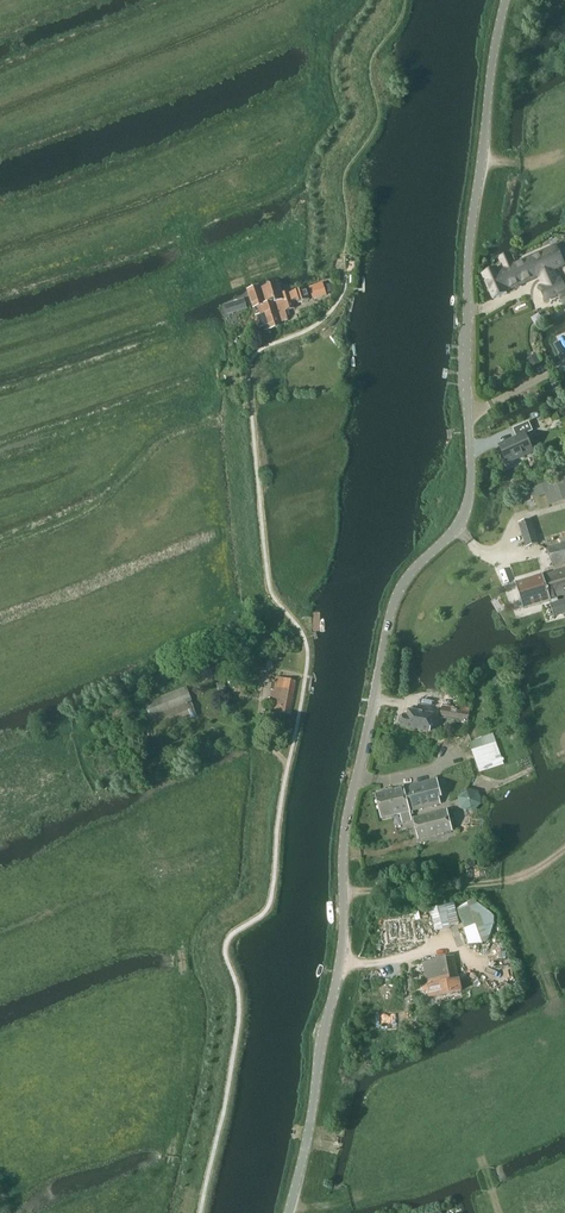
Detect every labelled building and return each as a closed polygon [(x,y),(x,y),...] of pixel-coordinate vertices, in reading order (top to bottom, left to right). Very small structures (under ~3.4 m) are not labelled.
[(501,268),(483,276),(493,299),(509,291),(509,289),(538,276),(543,287),(559,280),(554,269),(563,265),(554,245),(514,263),(510,253),(499,258),(504,267),(501,268)] [(541,288),(547,300),(558,295),(563,306),(564,306),(564,291),(560,280),(559,280),(543,287),(541,288)] [(266,304),(273,302),(275,301),(275,303),(276,303),(281,322),(288,320),(285,311),(295,308),(290,291),(284,293),(281,282),(270,286),(262,288),(266,304)] [(323,283),(320,283),(309,287),(312,299),(327,295),(323,283)] [(248,288),(247,289),(247,290),(253,308),(259,307),(261,314),(265,326),(266,330),(281,325),(280,322),(277,312),(276,310),(273,302),(266,304),(265,301),(263,294),(260,285),(253,287),(248,288)] [(245,299),(233,302),(235,312),(248,308),(245,299)] [(495,329),(507,323),(504,317),(492,323),(495,329)] [(517,437),(500,445),(507,463),(533,451),(526,434),(533,430),(529,422),(513,428),(517,437)] [(530,488),(533,498),(546,494),(549,505),(564,500),(564,477),(530,488)] [(527,547),(539,543),(532,520),(520,523),(527,547)] [(548,548),(553,565),(564,562),(564,543),(548,548)] [(544,576),(543,575),(517,582),(525,608),(551,600),(552,603),(551,604),(555,617),(564,614),(564,599),(559,601),(558,597),(564,595),(564,569),(544,576)] [(281,646),(269,647),(270,660),(282,659),(281,646)] [(271,700),(277,702),(274,716),(280,717),(281,713),(290,715),(292,707),(297,681),(277,677),(275,684),(271,683),(270,690),(273,691),(271,700)] [(236,692),(246,692),(246,680),(235,680),(236,692)] [(187,687),(145,704),(150,717),(151,717),(157,732),(197,715),(192,702),(193,702),(187,687)] [(441,707),(440,716),(469,721),(470,712),(441,707)] [(433,720),(433,714),(409,710),(408,716),(404,716),(402,726),(431,732),(433,720)] [(383,818),(401,814),(404,825),(413,823),(411,815),(413,814),(413,811),(441,804),(440,798),(442,797),(438,779),(377,794),(383,818)] [(466,788),(458,797),(461,809),(473,813),(482,804),(479,792),(466,788)] [(418,839),(440,833),(453,830),(448,809),(413,817),(418,839)] [(475,899),(457,905),(469,944),(490,938),(493,928),(494,922),(495,916),(492,913),(475,899)] [(451,926),(460,924),(455,904),(430,910),(435,932),(451,928),(451,926)] [(462,991),(455,956),(423,962),(428,985),(424,986),(425,991),(429,991),(430,997),(462,991)] [(380,1026),(403,1024),(402,1014),(380,1015),(380,1026)]
